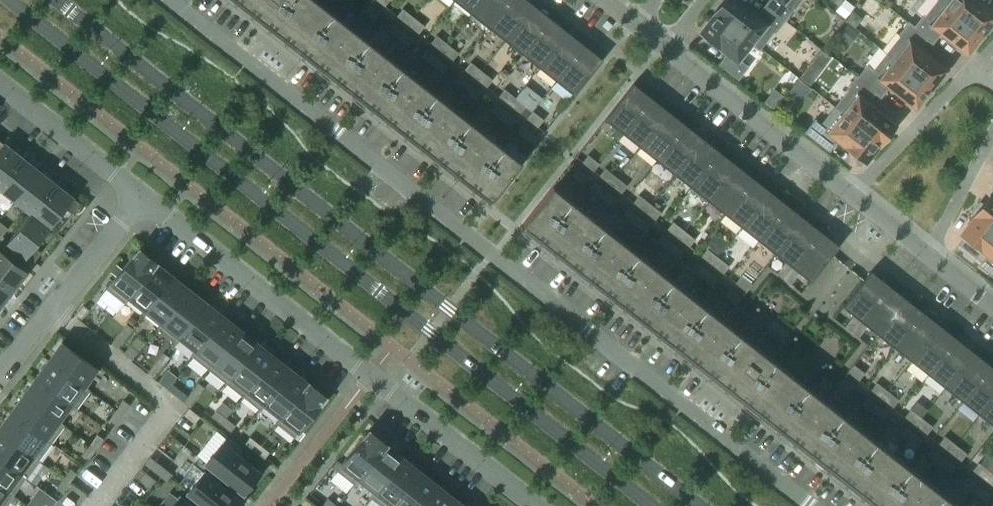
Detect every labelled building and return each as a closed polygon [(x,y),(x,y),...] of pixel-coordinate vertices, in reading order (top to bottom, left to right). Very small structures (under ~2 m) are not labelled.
[(484,192),(492,198),(497,192),(518,165),(309,0),(241,0),(484,192)] [(482,0),(455,0),(471,13),(482,0)] [(509,0),(482,0),(471,13),(488,26),(509,0)] [(533,4),(528,0),(509,0),(488,26),(505,40),(533,4)] [(784,20),(765,5),(757,15),(738,0),(725,0),(715,13),(760,48),(774,30),(775,31),(784,20)] [(765,5),(784,20),(793,8),(792,7),(797,0),(769,0),(765,5)] [(939,0),(937,0),(924,16),(923,15),(914,26),(908,22),(908,23),(932,42),(940,32),(968,53),(982,34),(939,0)] [(978,0),(939,0),(982,34),(992,21),(992,12),(978,0)] [(379,12),(368,3),(363,10),(374,19),(379,12)] [(522,53),(550,18),(533,4),(505,40),(522,53)] [(413,17),(402,8),(397,15),(408,24),(413,17)] [(739,59),(752,42),(759,48),(760,48),(715,13),(700,31),(727,53),(719,63),(738,78),(747,66),(739,59)] [(424,25),(413,17),(408,24),(419,33),(424,25)] [(539,67),(567,31),(550,18),(522,53),(539,67)] [(397,37),(403,30),(392,22),(386,29),(397,37)] [(946,69),(919,48),(926,38),(932,43),(932,42),(908,23),(899,34),(902,37),(887,54),(931,88),(946,69)] [(414,39),(403,30),(397,37),(408,46),(414,39)] [(556,80),(584,44),(567,31),(539,67),(556,80)] [(447,43),(436,35),(431,42),(442,51),(447,43)] [(458,52),(447,43),(442,51),(453,59),(458,52)] [(574,94),(601,61),(602,58),(584,44),(556,80),(574,94)] [(437,57),(426,48),(420,55),(431,64),(437,57)] [(931,88),(887,54),(873,71),(867,65),(857,77),(881,96),(889,86),(916,107),(931,88)] [(448,66),(437,57),(431,64),(442,73),(448,66)] [(481,70),(470,62),(465,69),(476,78),(481,70)] [(492,79),(481,70),(476,78),(487,86),(492,79)] [(471,84),(460,75),(454,82),(465,91),(471,84)] [(894,123),(867,101),(875,92),(880,96),(881,96),(857,77),(847,88),(849,89),(835,107),(879,142),(894,123)] [(623,132),(651,97),(633,83),(605,118),(623,132)] [(476,99),(482,93),(471,84),(465,91),(476,99)] [(515,97),(504,88),(498,96),(509,104),(515,97)] [(520,113),(526,106),(515,97),(509,104),(520,113)] [(640,146),(668,110),(651,97),(623,132),(640,146)] [(505,111),(494,102),(488,109),(499,117),(505,111)] [(864,161),(879,142),(835,107),(821,124),(815,119),(806,131),(829,150),(837,139),(864,161)] [(543,119),(532,110),(527,118),(537,126),(543,119)] [(657,159),(685,124),(668,110),(640,146),(657,159)] [(516,119),(505,111),(499,117),(510,126),(516,119)] [(533,133),(522,124),(516,131),(527,140),(533,133)] [(674,173),(702,137),(685,124),(657,159),(674,173)] [(691,186),(719,150),(702,137),(674,173),(691,186)] [(21,157),(3,142),(0,146),(0,183),(21,157)] [(708,199),(736,164),(719,150),(691,186),(708,199)] [(593,170),(599,163),(588,154),(582,162),(593,170)] [(38,170),(21,157),(0,183),(0,187),(15,199),(38,170)] [(725,213),(753,177),(736,164),(708,199),(725,213)] [(583,184),(588,177),(577,168),(572,175),(583,184)] [(616,176),(605,168),(599,175),(610,184),(616,176)] [(32,213),(55,183),(38,170),(15,199),(30,211),(32,213)] [(627,185),(616,176),(610,184),(621,192),(627,185)] [(742,226),(770,190),(753,177),(725,213),(742,226)] [(605,190),(594,181),(589,188),(600,197),(605,190)] [(72,213),(80,203),(55,183),(32,213),(49,226),(64,207),(72,213)] [(523,223),(882,505),(951,505),(549,189),(523,223)] [(611,206),(616,199),(605,190),(600,197),(611,206)] [(759,239),(787,204),(770,190),(742,226),(759,239)] [(644,210),(650,203),(639,195),(633,202),(644,210)] [(991,195),(983,205),(980,202),(972,212),(992,228),(992,197),(991,195)] [(661,212),(650,203),(644,210),(655,219),(661,212)] [(776,253),(804,217),(787,204),(759,239),(776,253)] [(639,217),(628,208),(623,215),(634,224),(639,217)] [(30,211),(7,241),(33,261),(41,251),(34,246),(49,226),(32,213),(30,211)] [(972,212),(975,215),(961,233),(988,255),(980,265),(992,276),(992,228),(972,212)] [(650,226),(639,217),(634,224),(645,232),(650,226)] [(783,278),(821,231),(804,217),(776,253),(786,261),(777,273),(783,278)] [(684,230),(673,221),(667,229),(678,237),(684,230)] [(689,246),(695,239),(684,230),(678,237),(689,246)] [(811,280),(837,247),(839,245),(821,231),(783,278),(790,284),(800,272),(811,280)] [(673,244),(662,235),(657,242),(668,250),(673,244)] [(679,259),(684,252),(673,244),(668,250),(679,259)] [(124,302),(155,262),(137,248),(106,288),(124,302)] [(718,257),(707,248),(701,255),(712,264),(718,257)] [(0,249),(0,279),(12,288),(26,270),(0,249)] [(723,273),(729,265),(718,257),(712,264),(723,273)] [(146,309),(172,276),(155,262),(124,302),(124,303),(129,296),(146,309)] [(707,270),(696,262),(691,269),(702,277),(707,270)] [(713,286),(718,279),(707,270),(702,277),(713,286)] [(851,332),(889,284),(871,270),(843,306),(854,314),(844,326),(851,332)] [(746,291),(752,284),(741,275),(735,282),(746,291)] [(158,329),(189,289),(172,276),(146,309),(162,322),(157,328),(158,329)] [(0,279),(0,304),(12,288),(0,279)] [(878,333),(906,298),(889,284),(851,332),(858,337),(867,325),(878,333)] [(175,343),(206,303),(189,289),(158,329),(175,343)] [(741,297),(730,289),(725,296),(736,304),(741,297)] [(895,347),(923,311),(906,298),(878,333),(895,347)] [(192,356),(223,316),(206,303),(175,343),(180,337),(195,349),(191,355),(192,356)] [(81,319),(89,309),(82,304),(75,314),(81,319)] [(912,360),(940,324),(923,311),(895,347),(912,360)] [(209,369),(240,329),(223,316),(192,356),(209,369)] [(125,338),(132,328),(126,323),(119,333),(125,338)] [(929,373),(957,338),(940,324),(912,360),(929,373)] [(225,383),(257,343),(240,329),(209,369),(225,383)] [(117,347),(125,338),(119,333),(111,342),(117,347)] [(946,387),(974,351),(957,338),(929,373),(946,387)] [(96,367),(62,342),(48,360),(89,390),(90,389),(83,384),(96,367)] [(242,396),(274,356),(257,343),(225,383),(226,383),(231,377),(246,389),(241,395),(242,396)] [(963,400),(991,365),(974,351),(946,387),(963,400)] [(161,366),(169,357),(163,352),(155,361),(161,366)] [(259,409),(291,369),(274,356),(242,396),(259,409)] [(89,390),(48,360),(35,377),(77,407),(89,390)] [(154,376),(161,366),(155,361),(147,371),(154,376)] [(859,380),(864,372),(853,363),(848,371),(859,380)] [(992,397),(992,366),(991,365),(963,400),(980,414),(992,397)] [(276,423),(308,383),(291,369),(259,409),(260,410),(265,403),(280,416),(275,422),(276,423)] [(77,407),(35,377),(23,395),(64,425),(64,424),(58,419),(70,403),(76,408),(77,407)] [(848,393),(854,386),(843,377),(837,384),(848,393)] [(196,397),(204,387),(198,382),(190,392),(196,397)] [(888,391),(877,382),(871,389),(882,398),(888,391)] [(294,437),(325,397),(308,383),(276,423),(294,437)] [(899,399),(888,391),(882,398),(893,407),(899,399)] [(189,406),(196,397),(190,392),(183,401),(189,406)] [(64,425),(23,395),(10,412),(51,442),(64,425)] [(877,404),(866,396),(861,403),(871,411),(877,404)] [(980,414),(992,424),(992,397),(980,414)] [(122,414),(129,404),(123,400),(116,409),(122,414)] [(888,413),(877,404),(871,411),(883,420),(888,413)] [(199,416),(188,407),(183,414),(194,423),(199,416)] [(115,424),(122,414),(116,409),(109,419),(115,424)] [(922,417),(911,409),(905,416),(916,425),(922,417)] [(225,417),(216,410),(211,416),(220,423),(225,417)] [(10,412),(0,426),(0,431),(38,460),(51,442),(10,412)] [(235,425),(225,417),(220,423),(230,431),(235,425)] [(933,426),(922,417),(916,425),(927,433),(933,426)] [(911,431),(900,422),(894,429),(905,438),(911,431)] [(354,484),(385,444),(367,430),(336,470),(354,484)] [(0,431),(0,459),(26,477),(38,460),(0,431)] [(922,440),(911,431),(905,438),(916,447),(922,440)] [(96,449),(103,438),(97,434),(89,444),(96,449)] [(955,444),(945,435),(939,443),(950,452),(955,444)] [(259,472),(236,454),(241,447),(226,436),(205,462),(243,492),(245,490),(247,492),(255,481),(253,479),(259,472)] [(259,444),(249,436),(245,443),(254,450),(259,444)] [(89,458),(96,449),(89,444),(82,454),(89,458)] [(269,451),(259,444),(254,450),(264,458),(269,451)] [(371,497),(402,457),(385,444),(354,484),(359,478),(375,490),(370,497),(371,497)] [(961,460),(967,453),(955,444),(950,452),(961,460)] [(945,458),(934,449),(928,456),(939,465),(945,458)] [(161,465),(150,456),(144,463),(155,472),(161,465)] [(419,471),(402,457),(371,497),(382,505),(392,505),(419,471)] [(956,467),(945,458),(939,465),(950,473),(956,467)] [(0,459),(0,485),(13,495),(26,477),(0,459)] [(989,471),(978,462),(973,470),(984,478),(989,471)] [(171,473),(161,465),(155,472),(166,480),(171,473)] [(69,482),(76,472),(70,468),(63,478),(69,482)] [(203,471),(187,492),(206,505),(237,505),(241,501),(203,471)] [(436,484),(419,471),(392,505),(419,505),(436,484)] [(989,471),(984,478),(992,486),(992,474),(989,471)] [(979,485),(968,476),(962,483),(973,491),(979,485)] [(62,492),(69,482),(63,478),(56,488),(62,492)] [(453,497),(436,484),(419,505),(447,505),(453,497)] [(0,485),(0,505),(5,505),(13,495),(0,485)] [(990,493),(979,485),(973,491),(984,500),(990,493)] [(179,495),(171,505),(193,505),(179,495)] [(337,505),(327,497),(322,504),(325,505),(336,505),(337,505)] [(453,497),(447,505),(464,505),(453,497)]
